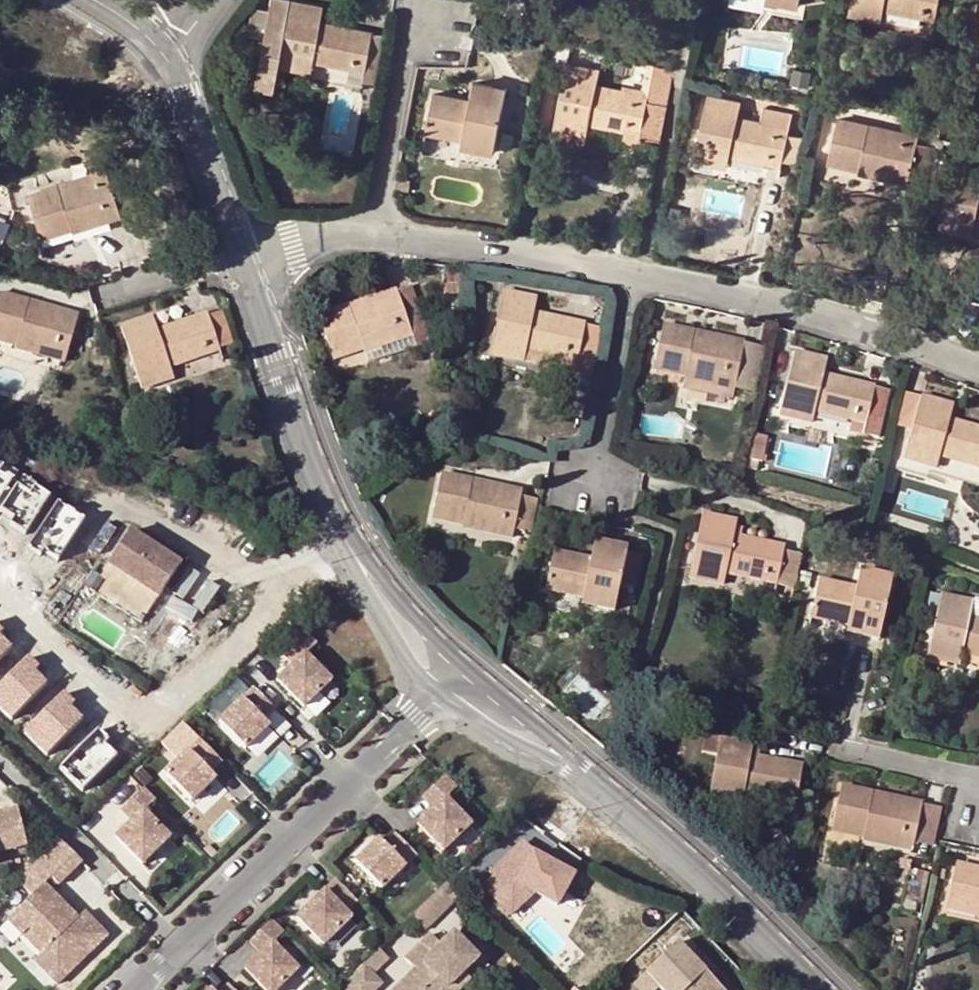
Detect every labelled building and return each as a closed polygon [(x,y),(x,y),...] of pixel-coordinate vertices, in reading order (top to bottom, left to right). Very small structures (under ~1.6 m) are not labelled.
[(849,17),(871,20),(873,9),(884,12),(935,21),(939,0),(852,0),(849,17)] [(322,12),(271,3),(255,91),(273,95),(278,69),(299,73),(301,62),(313,64),(350,71),(346,89),(361,92),(371,35),(320,26),(322,12)] [(882,22),(884,12),(873,9),(871,20),(882,22)] [(570,46),(551,42),(547,66),(566,69),(570,46)] [(311,75),(313,64),(301,62),(299,73),(311,75)] [(661,143),(675,71),(648,64),(642,96),(596,89),(598,75),(566,69),(555,132),(578,136),(579,125),(589,127),(628,134),(643,136),(642,140),(661,143)] [(474,87),(471,105),(478,106),(481,88),(474,87)] [(478,106),(471,105),(433,98),(427,135),(465,142),(481,144),(479,152),(495,155),(506,93),(481,88),(478,106)] [(696,162),(717,167),(719,156),(731,158),(782,168),(784,162),(789,137),(793,116),(765,111),(762,124),(739,120),(741,107),(707,101),(696,162)] [(870,128),(840,121),(829,165),(860,172),(862,165),(912,176),(920,139),(905,136),(904,141),(869,133),(870,128)] [(578,136),(555,132),(553,143),(586,148),(589,127),(579,125),(578,136)] [(905,136),(870,128),(869,133),(904,141),(905,136)] [(643,136),(628,134),(625,148),(640,151),(642,140),(643,136)] [(801,140),(789,137),(784,162),(796,164),(801,140)] [(463,149),(479,152),(481,144),(465,142),(463,149)] [(728,169),(731,158),(719,156),(717,167),(728,169)] [(909,186),(912,176),(862,165),(860,172),(859,174),(909,186)] [(964,233),(966,222),(977,224),(978,225),(978,173),(953,168),(941,229),(964,233)] [(19,204),(22,213),(32,209),(44,242),(72,233),(70,226),(105,215),(108,224),(122,220),(107,174),(93,179),(95,183),(62,194),(61,190),(19,204)] [(93,179),(61,190),(62,194),(95,183),(93,179)] [(74,236),(108,224),(105,215),(70,226),(72,233),(74,236)] [(974,235),(977,224),(966,222),(964,233),(974,235)] [(459,277),(440,278),(442,299),(460,298),(459,277)] [(412,288),(397,294),(410,328),(362,345),(364,351),(365,355),(412,337),(417,351),(431,345),(412,288)] [(350,309),(318,321),(334,361),(364,351),(362,345),(410,328),(397,294),(383,298),(384,303),(352,315),(350,309)] [(937,322),(949,334),(957,327),(968,337),(978,326),(978,306),(965,294),(937,322)] [(19,348),(21,341),(70,356),(80,320),(65,315),(64,320),(30,310),(32,305),(1,296),(0,300),(0,342),(19,348)] [(491,358),(513,362),(515,351),(577,363),(575,374),(575,376),(592,380),(602,329),(534,316),(536,302),(503,296),(491,358)] [(383,298),(350,309),(352,315),(384,303),(383,298)] [(65,315),(32,305),(30,310),(64,320),(65,315)] [(123,332),(143,392),(164,384),(160,374),(171,370),(221,353),(208,317),(159,333),(155,321),(123,332)] [(655,372),(686,378),(687,370),(738,381),(746,344),(730,341),(729,346),(695,339),(696,334),(664,328),(655,372)] [(730,341),(696,334),(695,339),(729,346),(730,341)] [(67,366),(70,356),(21,341),(19,348),(18,351),(67,366)] [(513,362),(575,374),(577,363),(515,351),(513,362)] [(827,363),(795,355),(781,417),(802,422),(804,411),(815,413),(866,425),(875,388),(824,376),(827,363)] [(160,374),(164,384),(175,381),(171,370),(160,374)] [(736,391),(738,381),(687,370),(686,378),(685,381),(736,391)] [(773,384),(768,405),(782,408),(786,387),(773,384)] [(889,392),(875,388),(866,425),(880,428),(889,392)] [(915,429),(923,398),(914,396),(906,427),(915,429)] [(915,429),(906,459),(927,465),(930,455),(940,458),(978,468),(978,428),(951,420),(955,407),(923,398),(915,429)] [(812,425),(815,413),(804,411),(802,422),(812,425)] [(767,439),(753,436),(746,471),(755,473),(757,463),(762,464),(767,439)] [(930,455),(927,465),(938,468),(940,458),(930,455)] [(978,483),(978,469),(944,460),(941,473),(978,483)] [(530,535),(531,534),(537,504),(538,501),(522,498),(523,494),(508,491),(507,495),(473,488),(474,484),(442,477),(433,521),(464,527),(466,521),(515,531),(530,535)] [(507,495),(508,491),(474,484),(473,488),(507,495)] [(543,512),(544,506),(537,504),(531,534),(537,536),(543,512)] [(705,518),(693,580),(712,584),(715,573),(727,575),(796,590),(802,557),(785,553),(786,549),(743,540),(734,538),(736,529),(737,525),(705,518)] [(466,521),(464,527),(463,531),(513,542),(515,531),(466,521)] [(110,559),(160,591),(182,558),(170,550),(158,542),(131,525),(110,559)] [(745,531),(736,529),(734,538),(743,540),(745,531)] [(162,537),(158,542),(170,550),(173,544),(162,537)] [(595,544),(592,562),(599,564),(602,545),(595,544)] [(599,564),(592,562),(555,554),(547,592),(578,598),(585,599),(602,602),(600,610),(616,613),(621,586),(635,589),(638,573),(624,570),(628,554),(628,551),(602,545),(599,564)] [(642,557),(628,554),(624,570),(638,573),(642,557)] [(715,573),(712,584),(724,587),(727,575),(715,573)] [(813,621),(850,629),(852,622),(867,625),(864,639),(880,642),(894,580),(862,573),(858,592),(821,584),(813,621)] [(574,619),(578,598),(547,592),(543,613),(574,619)] [(942,596),(934,595),(931,611),(939,612),(942,596)] [(939,612),(929,659),(950,664),(952,652),(963,655),(978,658),(978,597),(976,597),(975,603),(942,596),(939,612)] [(583,606),(600,610),(602,602),(585,599),(583,606)] [(171,610),(149,642),(176,660),(197,628),(171,610)] [(849,635),(864,639),(867,625),(852,622),(850,629),(849,635)] [(306,707),(328,686),(320,678),(332,666),(314,648),(281,681),(306,707)] [(961,666),(963,655),(952,652),(950,664),(961,666)] [(245,751),(268,730),(261,721),(274,709),(256,689),(219,722),(245,751)] [(755,743),(708,735),(704,755),(719,757),(711,801),(733,805),(735,793),(747,795),(797,804),(803,767),(760,760),(753,759),(754,749),(755,743)] [(220,786),(208,774),(220,762),(202,743),(168,775),(197,806),(220,786)] [(763,749),(754,749),(753,759),(760,760),(763,749)] [(445,859),(479,829),(454,802),(463,794),(446,776),(426,793),(437,805),(415,825),(445,859)] [(843,788),(835,832),(867,838),(868,832),(917,842),(924,805),(909,802),(908,806),(876,799),(876,795),(843,788)] [(146,868),(173,844),(146,813),(156,804),(146,793),(109,825),(146,868)] [(744,806),(747,795),(735,793),(733,805),(744,806)] [(909,802),(876,795),(876,799),(908,806),(909,802)] [(916,847),(933,850),(941,808),(924,805),(917,842),(916,847)] [(30,847),(21,807),(0,812),(0,854),(30,847)] [(866,841),(914,852),(916,847),(917,842),(868,832),(867,838),(866,841)] [(350,868),(383,903),(425,864),(398,836),(385,848),(379,841),(350,868)] [(516,836),(484,895),(523,915),(535,892),(564,907),(583,871),(516,836)] [(117,939),(91,909),(81,918),(56,891),(84,866),(64,844),(22,881),(35,895),(11,916),(45,954),(28,969),(47,989),(60,989),(117,939)] [(960,864),(950,907),(978,914),(978,868),(960,864)] [(916,902),(918,891),(922,872),(908,869),(900,899),(916,902)] [(927,873),(922,872),(918,891),(923,893),(927,873)] [(461,899),(446,884),(413,916),(429,931),(461,899)] [(297,924),(324,953),(354,925),(344,914),(353,905),(336,887),(297,924)] [(300,972),(276,946),(288,935),(274,920),(252,940),(263,952),(245,969),(265,989),(281,989),(300,972)] [(463,972),(478,958),(453,932),(439,945),(414,970),(394,989),(452,989),(448,986),(463,972)] [(414,970),(439,945),(429,935),(404,960),(414,970)] [(716,983),(676,941),(650,967),(673,989),(723,989),(716,983)] [(379,949),(342,985),(347,989),(375,989),(380,985),(371,975),(388,958),(379,949)] [(650,967),(631,985),(635,989),(656,989),(657,989),(658,989),(673,989),(650,967)] [(463,972),(448,986),(452,989),(459,989),(469,979),(463,972)] [(716,983),(723,989),(734,989),(722,977),(716,983)]
